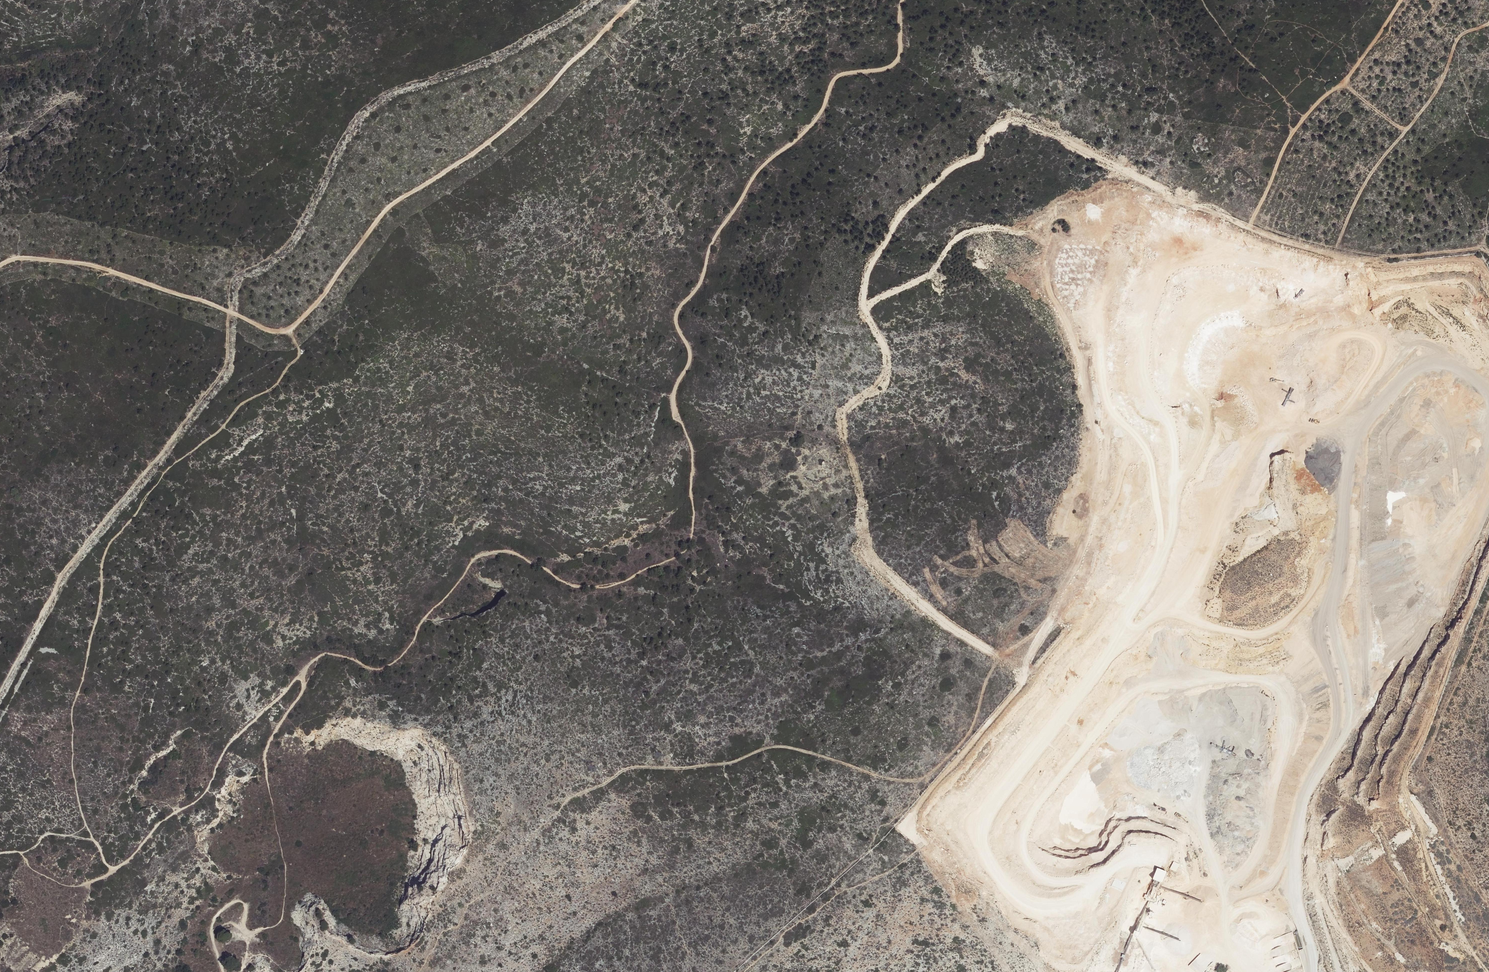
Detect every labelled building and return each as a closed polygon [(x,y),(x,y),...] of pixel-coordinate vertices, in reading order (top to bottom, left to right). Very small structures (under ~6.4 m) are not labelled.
[(1307,362),(1305,369),(1305,377),(1313,379),(1314,371),(1315,364),(1307,362)] [(1157,881),(1161,883),(1164,876),(1156,873),(1153,884),(1155,885),(1157,881)]
